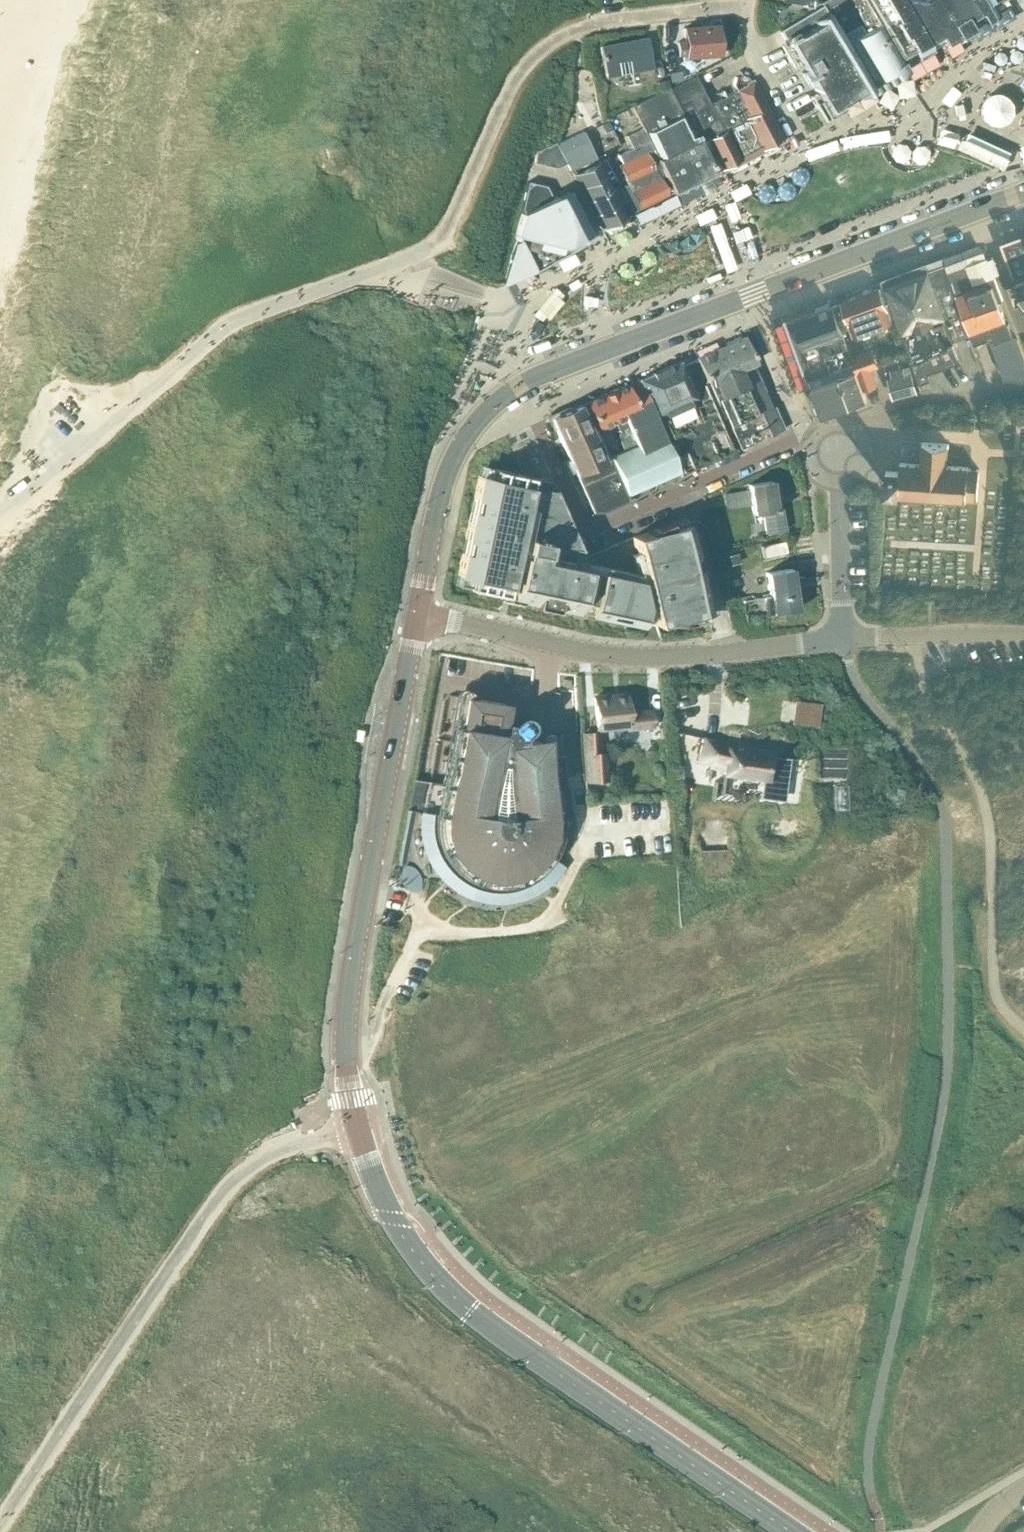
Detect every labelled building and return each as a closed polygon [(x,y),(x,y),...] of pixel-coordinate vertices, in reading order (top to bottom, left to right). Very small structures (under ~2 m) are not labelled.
[(784,0),(805,4),(804,7),(812,8),(814,2),(815,2),(815,0),(784,0)] [(822,2),(870,83),(892,71),(894,75),(903,69),(901,66),(863,0),(826,0),(822,2)] [(1005,0),(863,0),(901,66),(1008,7),(1005,0)] [(822,5),(778,29),(779,31),(810,88),(811,87),(813,92),(812,92),(818,102),(820,101),(830,104),(831,106),(844,99),(844,98),(847,97),(866,87),(866,86),(870,83),(822,2),(820,3),(822,5)] [(684,42),(677,42),(678,55),(685,55),(686,58),(696,57),(720,55),(718,31),(718,25),(701,27),(683,28),(684,42)] [(647,37),(601,46),(607,76),(653,67),(647,37)] [(682,71),(670,73),(672,81),(683,79),(682,71)] [(780,139),(764,108),(751,84),(711,104),(697,76),(670,88),(693,136),(703,132),(720,168),(741,159),(740,158),(759,147),(760,149),(780,139)] [(642,127),(648,140),(674,191),(714,172),(698,139),(695,140),(669,86),(631,105),(642,127)] [(642,127),(625,135),(631,148),(648,140),(642,127)] [(597,157),(583,130),(557,144),(566,163),(570,170),(597,157)] [(631,148),(618,155),(622,164),(618,166),(619,167),(627,184),(619,187),(631,213),(639,209),(674,191),(648,140),(631,148)] [(566,163),(557,144),(556,143),(537,152),(535,163),(556,168),(566,163)] [(605,158),(574,174),(602,229),(627,216),(608,178),(614,176),(605,158)] [(567,191),(549,200),(522,213),(517,237),(518,240),(534,270),(572,251),(569,243),(588,233),(567,191)] [(513,252),(505,285),(534,270),(518,240),(513,252)] [(955,339),(971,334),(951,273),(947,263),(885,286),(920,383),(932,379),(929,372),(962,360),(955,339)] [(951,273),(971,334),(975,344),(991,338),(1005,378),(1023,380),(1023,355),(1018,339),(1016,340),(1015,336),(1010,322),(1009,323),(1001,302),(1005,301),(997,278),(974,287),(967,267),(951,273)] [(1003,281),(1023,338),(1023,271),(1019,273),(1020,275),(1017,276),(1003,281)] [(855,334),(892,320),(887,306),(880,288),(843,302),(855,334)] [(810,380),(854,364),(852,359),(843,333),(834,306),(789,322),(810,380)] [(697,359),(701,369),(708,384),(711,382),(740,450),(785,430),(775,407),(772,409),(753,364),(755,363),(744,337),(696,358),(697,359)] [(874,349),(853,357),(859,372),(860,371),(863,380),(865,380),(868,389),(871,388),(880,385),(873,368),(880,365),(874,349)] [(737,451),(708,384),(701,369),(697,359),(683,365),(681,360),(639,378),(640,380),(650,403),(648,404),(667,446),(679,471),(681,476),(692,471),(737,451)] [(856,371),(812,386),(823,416),(867,400),(864,392),(856,371)] [(911,374),(890,379),(895,397),(916,392),(911,374)] [(627,384),(586,401),(598,428),(614,421),(618,434),(629,429),(636,445),(610,456),(626,494),(679,471),(667,446),(648,404),(650,403),(640,380),(628,386),(627,384)] [(630,501),(626,494),(610,456),(598,428),(586,401),(551,417),(569,459),(566,460),(571,471),(574,470),(593,512),(607,511),(630,501)] [(967,499),(979,500),(980,469),(970,468),(970,467),(949,465),(950,442),(922,440),(921,463),(900,462),(900,471),(886,470),(885,486),(899,487),(898,497),(967,501),(967,499)] [(582,558),(551,488),(550,489),(551,489),(534,486),(534,485),(533,485),(533,487),(525,485),(527,475),(520,473),(520,474),(491,468),(489,478),(479,476),(458,575),(469,577),(466,587),(502,595),(503,592),(510,593),(510,598),(533,602),(532,606),(551,610),(551,606),(575,611),(575,613),(589,615),(589,614),(603,617),(603,619),(626,624),(629,613),(640,616),(639,620),(647,622),(648,619),(654,618),(656,625),(707,611),(683,523),(632,537),(636,553),(630,555),(637,579),(580,568),(582,558)] [(748,485),(749,490),(725,494),(727,509),(752,505),(754,513),(762,512),(766,532),(785,529),(780,502),(775,503),(770,480),(748,485)] [(767,572),(770,596),(763,598),(766,615),(773,613),(797,610),(792,569),(767,572)] [(626,725),(626,727),(651,724),(650,711),(627,713),(625,694),(594,696),(597,727),(626,725)] [(424,813),(423,828),(426,844),(431,858),(440,872),(451,883),(464,891),(479,897),(495,899),(510,898),(525,894),(539,887),(551,876),(561,864),(544,854),(552,835),(553,818),(545,748),(532,749),(531,742),(525,734),(525,730),(527,728),(528,725),(528,723),(528,720),(527,718),(526,716),(524,714),(521,713),(519,713),(516,713),(514,714),(512,716),(508,716),(503,711),(504,702),(464,696),(442,816),(424,813)] [(603,753),(599,754),(597,732),(584,733),(588,781),(605,780),(603,753)] [(566,773),(582,772),(578,733),(560,735),(562,755),(564,755),(566,773)] [(705,737),(699,761),(713,764),(714,762),(725,764),(724,772),(765,779),(763,797),(787,800),(792,758),(771,755),(771,753),(727,746),(727,743),(705,737)] [(415,889),(417,889),(419,884),(419,879),(419,878),(416,872),(410,868),(404,867),(403,869),(403,871),(403,874),(405,881),(410,886),(412,888),(415,889)]
